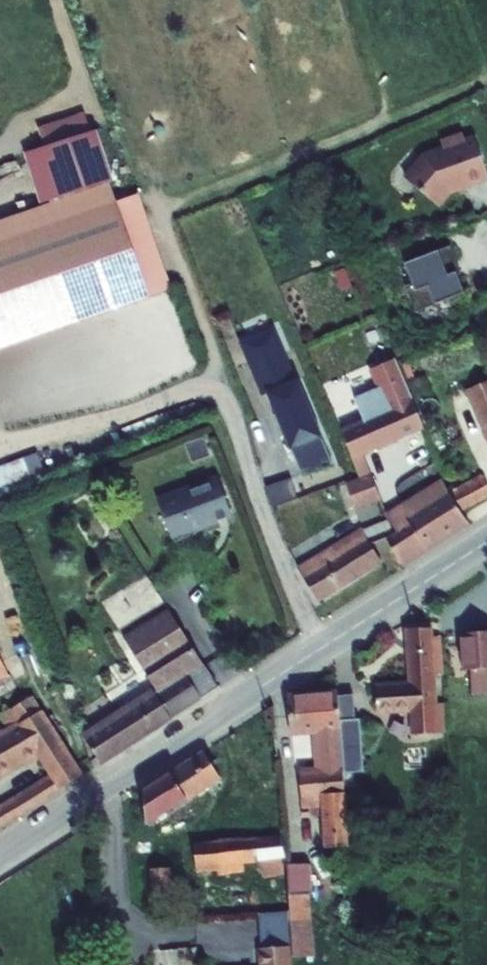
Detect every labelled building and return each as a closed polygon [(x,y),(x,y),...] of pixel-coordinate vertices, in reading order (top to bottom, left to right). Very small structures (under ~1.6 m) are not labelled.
[(88,130),(80,109),(33,126),(41,147),(88,130)] [(88,130),(41,147),(21,154),(39,203),(0,216),(0,344),(164,285),(131,191),(112,198),(88,130)] [(483,178),(469,138),(460,142),(457,135),(435,143),(438,150),(419,156),(399,178),(431,205),(446,187),(456,184),(457,186),(459,186),(483,178)] [(445,248),(400,265),(406,284),(399,286),(408,312),(458,295),(451,277),(456,275),(445,248)] [(280,361),(270,338),(241,350),(251,372),(245,374),(259,405),(264,403),(267,402),(275,422),(272,423),(270,424),(279,446),(281,445),(298,484),(328,472),(293,389),(292,390),(288,391),(276,363),(280,361)] [(462,388),(486,449),(486,378),(462,388)] [(417,426),(408,400),(333,431),(344,457),(417,426)] [(36,484),(27,455),(0,464),(0,496),(36,484)] [(373,497),(363,474),(338,484),(346,506),(373,497)] [(472,475),(439,490),(450,510),(481,495),(472,475)] [(267,484),(273,503),(296,496),(291,477),(267,484)] [(226,513),(212,478),(151,502),(166,539),(186,531),(186,529),(226,513)] [(450,510),(439,490),(396,516),(410,551),(457,523),(450,510)] [(314,550),(287,566),(306,600),(370,561),(368,555),(381,549),(376,537),(387,533),(383,523),(378,512),(353,527),(357,536),(319,559),(314,550)] [(410,551),(396,516),(383,523),(387,533),(397,559),(410,551)] [(353,527),(314,550),(319,559),(357,536),(353,527)] [(397,559),(387,533),(376,537),(381,549),(388,564),(397,559)] [(156,687),(83,733),(98,757),(214,682),(166,605),(121,633),(156,687)] [(427,640),(426,628),(402,630),(406,686),(370,688),(371,714),(406,712),(408,737),(434,735),(430,675),(440,674),(438,640),(427,640)] [(458,636),(461,672),(468,672),(484,671),(486,671),(486,634),(458,636)] [(485,696),(484,671),(468,672),(469,697),(485,696)] [(0,726),(0,767),(30,747),(43,766),(39,768),(43,773),(7,796),(16,809),(78,769),(27,690),(0,708),(0,712),(7,722),(0,726)] [(347,691),(332,692),(333,713),(348,712),(347,691)] [(332,692),(284,698),(288,734),(318,731),(320,759),(336,757),(334,720),(333,713),(332,692)] [(202,756),(138,797),(140,831),(185,805),(180,797),(213,776),(202,756)] [(337,769),(295,773),(299,819),(317,817),(320,851),(344,849),(337,769)] [(0,800),(0,819),(16,809),(7,796),(0,800)] [(275,835),(196,848),(201,882),(242,875),(240,864),(258,861),(279,858),(275,835)] [(279,858),(258,861),(260,872),(280,869),(279,858)] [(318,953),(314,860),(288,861),(292,954),(318,953)] [(161,868),(145,872),(151,899),(168,895),(161,868)] [(285,951),(283,913),(253,916),(255,953),(285,951)] [(285,951),(255,953),(256,964),(286,964),(285,952),(285,951)]
